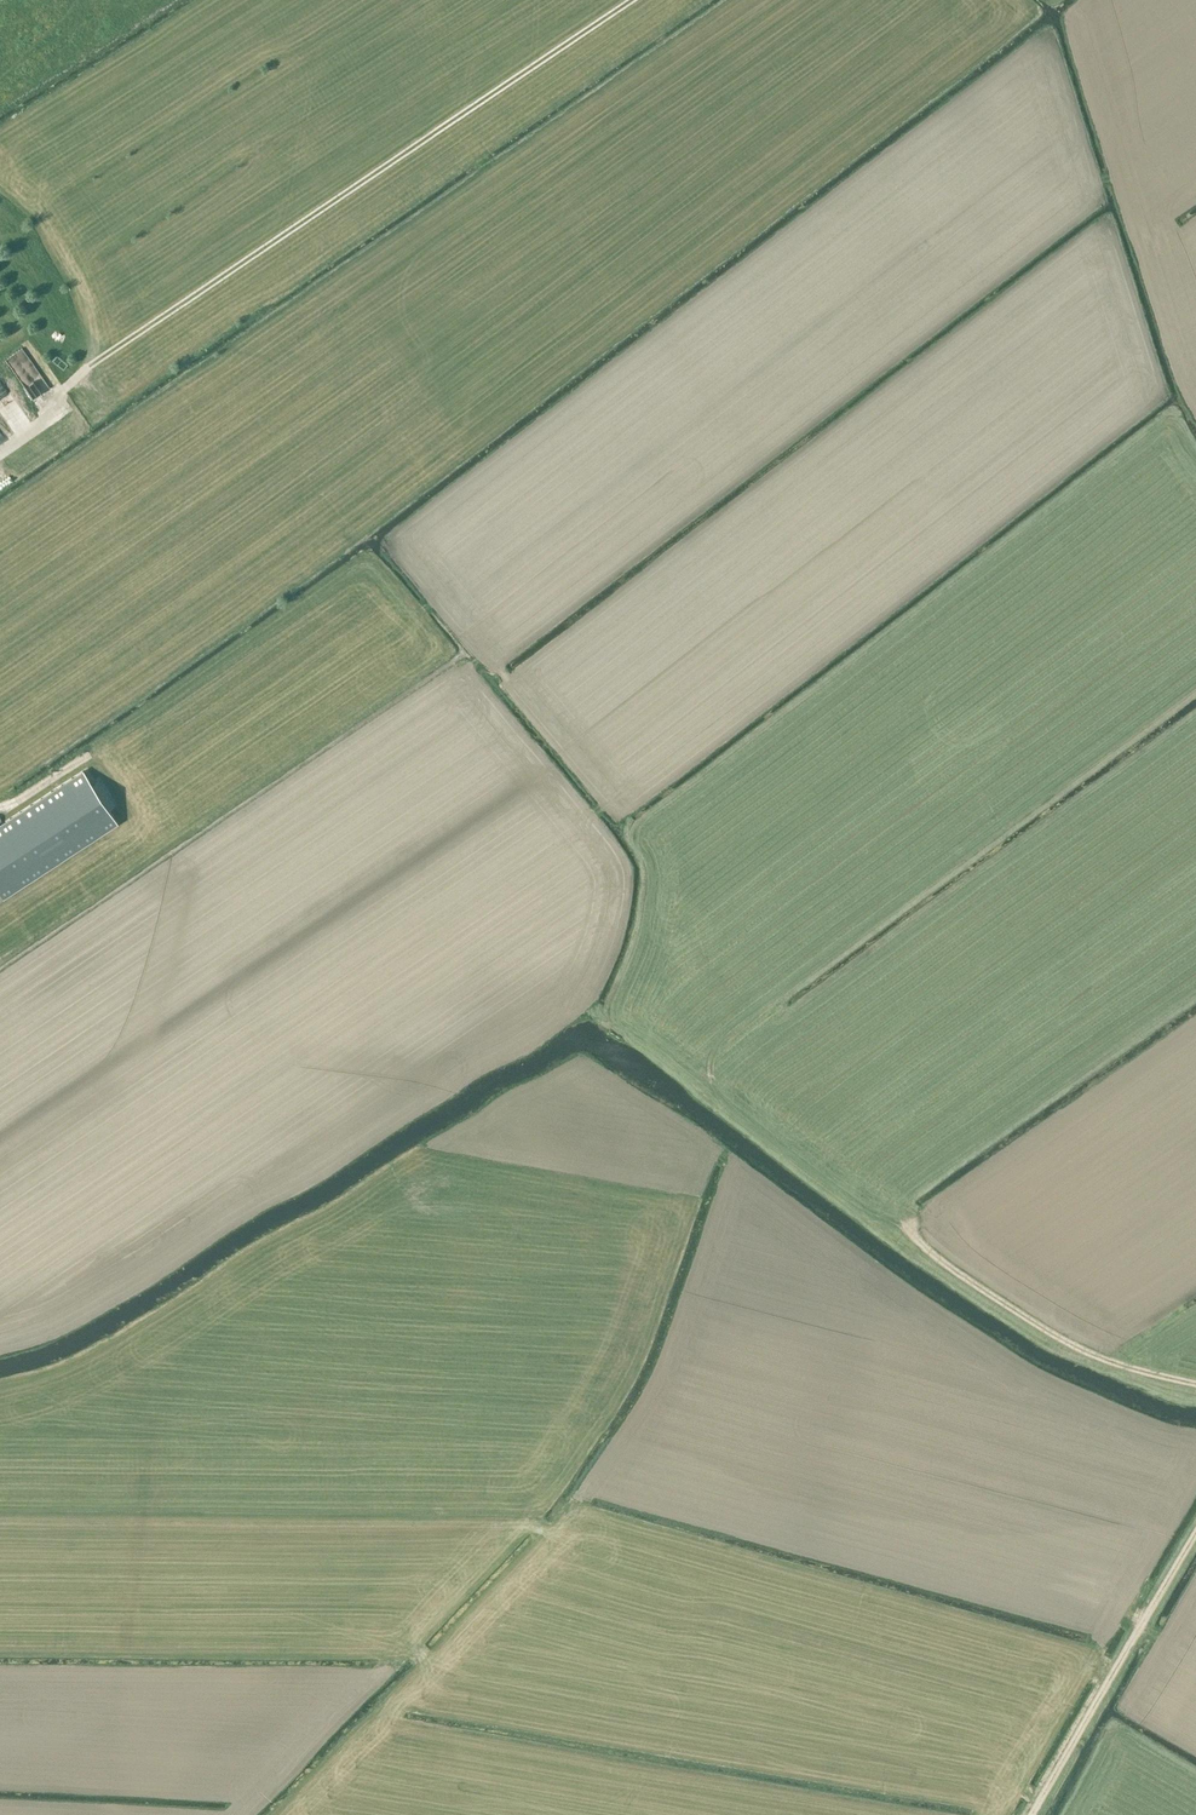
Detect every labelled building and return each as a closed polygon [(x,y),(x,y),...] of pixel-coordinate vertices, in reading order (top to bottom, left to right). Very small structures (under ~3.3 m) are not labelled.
[(0,825),(0,899),(117,821),(83,770),(0,825)] [(1085,1574),(1081,1586),(1094,1590),(1098,1579),(1085,1574)]
